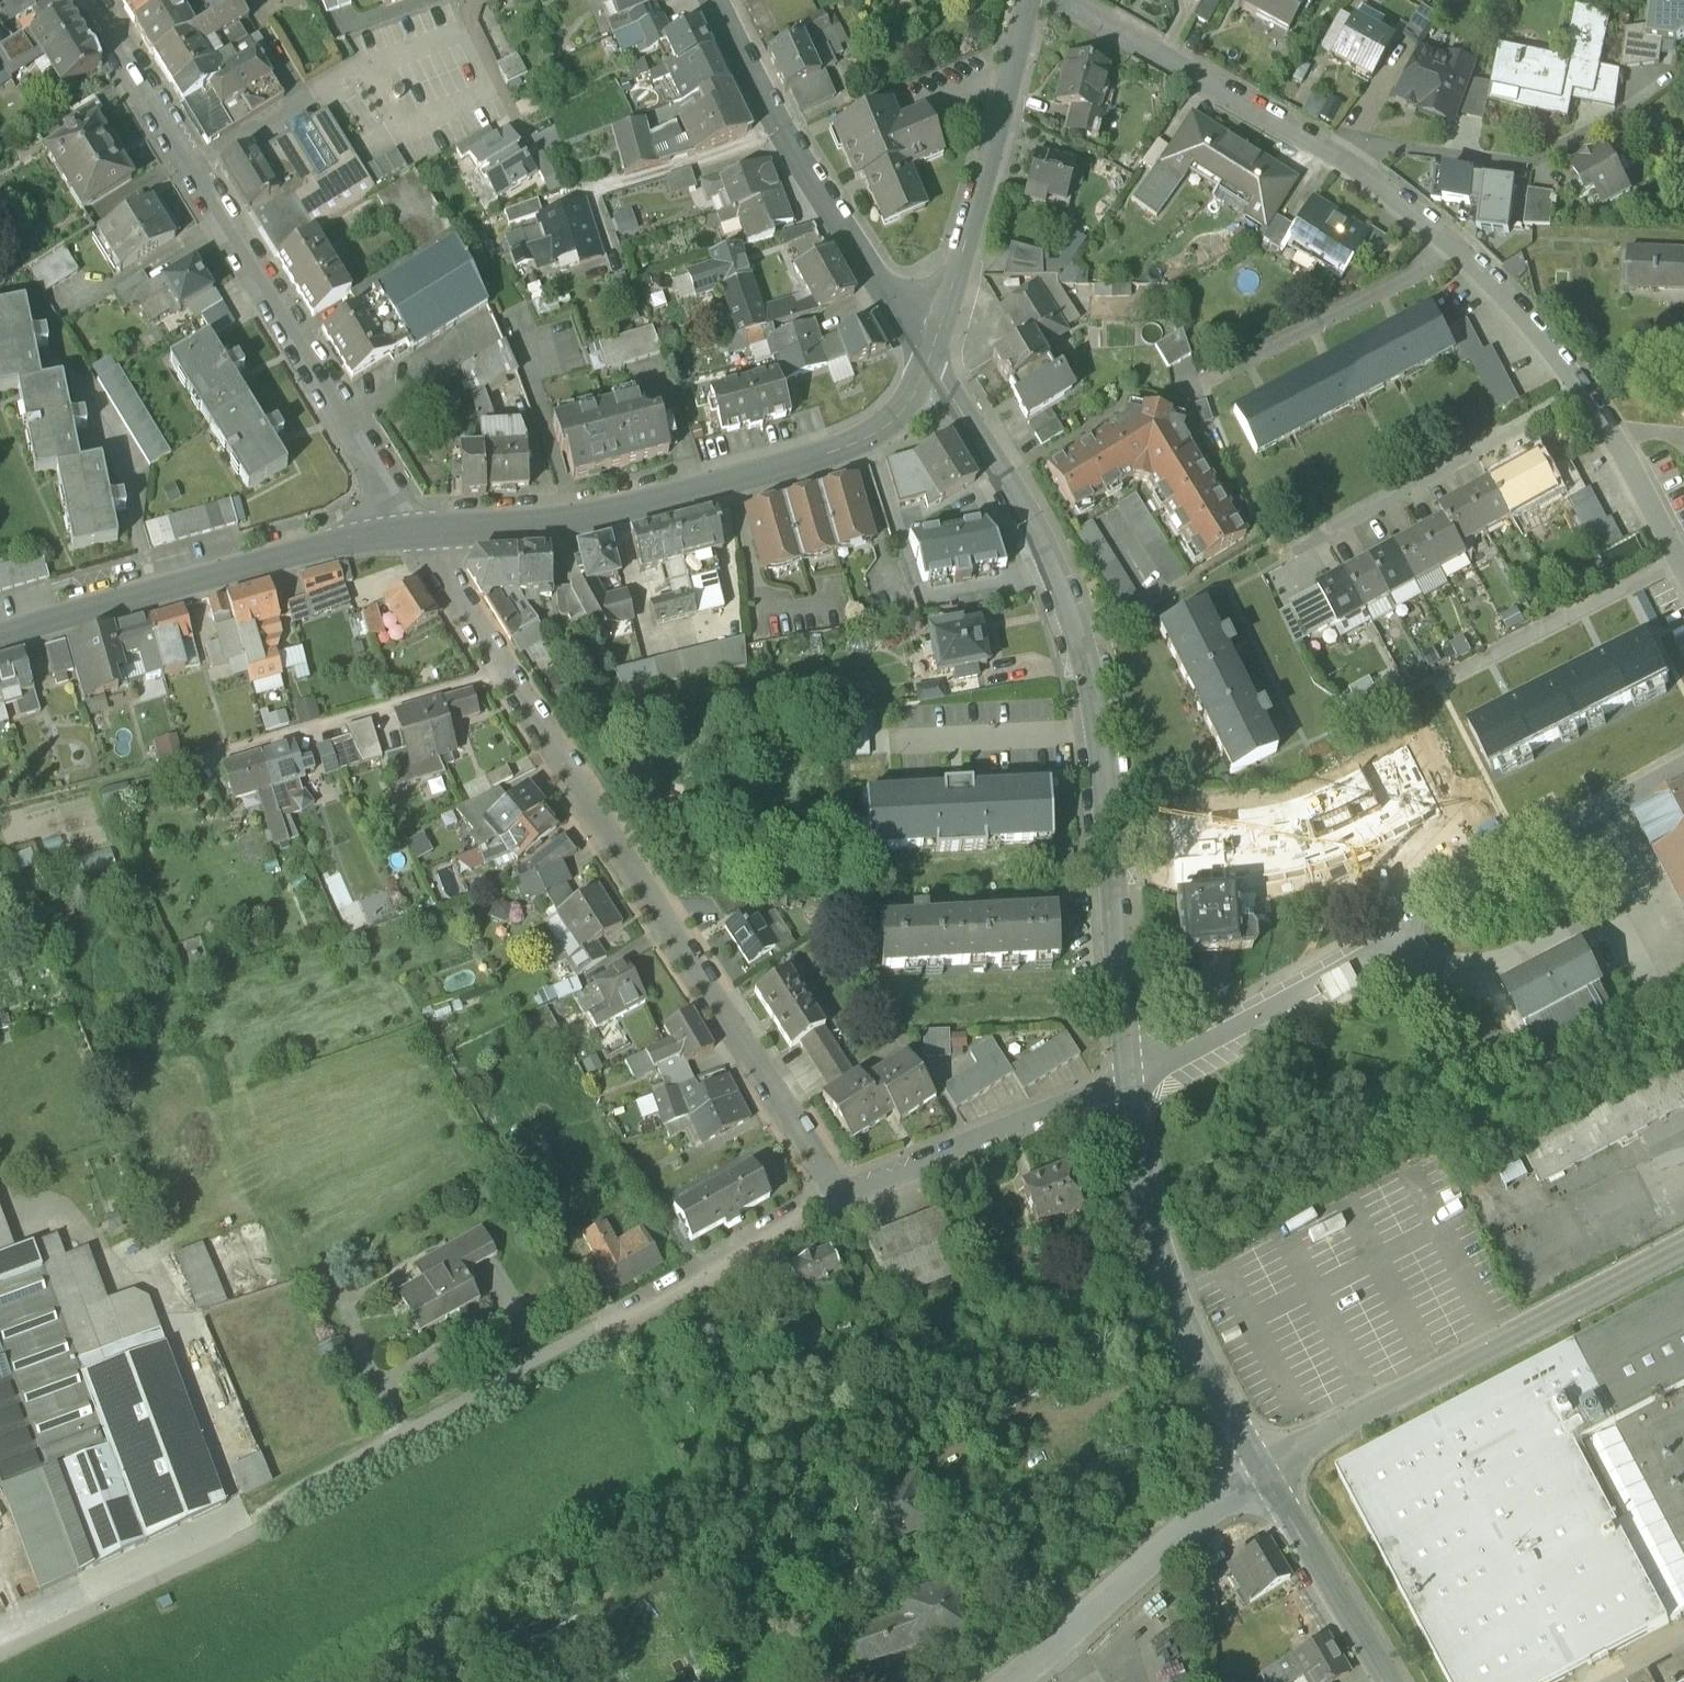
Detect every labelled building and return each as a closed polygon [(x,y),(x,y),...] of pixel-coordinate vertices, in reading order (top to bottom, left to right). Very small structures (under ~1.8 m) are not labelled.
[(4,28),(35,9),(30,1),(28,0),(0,0),(0,23),(4,28)] [(40,15),(61,2),(60,0),(32,0),(30,1),(35,9),(40,15)] [(134,27),(173,3),(172,0),(118,0),(134,27)] [(205,5),(215,21),(239,6),(250,0),(202,0),(205,5)] [(326,16),(351,7),(348,0),(321,0),(326,16)] [(605,6),(612,3),(619,19),(619,21),(644,10),(664,2),(663,0),(602,0),(605,6)] [(1201,4),(1193,19),(1207,27),(1222,0),(1203,0),(1201,4)] [(1290,37),(1309,0),(1253,0),(1246,14),(1290,37)] [(1649,29),(1647,40),(1663,42),(1677,44),(1683,39),(1683,0),(1653,0),(1649,29)] [(68,14),(61,2),(40,15),(48,26),(68,14)] [(134,27),(141,39),(181,15),(173,3),(134,27)] [(600,7),(607,24),(619,19),(612,3),(605,6),(600,7)] [(183,14),(181,15),(141,39),(153,58),(215,21),(205,5),(185,17),(183,14)] [(153,58),(172,89),(210,66),(201,50),(239,27),(248,22),(239,6),(215,21),(153,58)] [(1402,38),(1419,50),(1442,18),(1425,6),(1422,10),(1402,38)] [(1359,9),(1352,23),(1376,35),(1383,20),(1359,9)] [(607,24),(613,37),(617,36),(634,30),(650,23),(644,10),(619,21),(619,19),(607,24)] [(1518,108),(1567,118),(1573,91),(1593,95),(1599,68),(1609,18),(1578,11),(1567,64),(1502,50),(1494,87),(1521,93),(1518,107),(1518,108)] [(37,66),(35,67),(36,69),(43,80),(53,74),(63,90),(100,66),(68,14),(48,26),(0,56),(0,65),(8,78),(10,77),(31,64),(40,53),(45,61),(37,66)] [(819,37),(831,31),(825,20),(822,14),(799,25),(805,35),(809,42),(819,37)] [(832,16),(825,20),(831,31),(838,28),(832,16)] [(1320,56),(1331,61),(1350,22),(1340,17),(1320,56)] [(634,30),(640,45),(661,34),(664,39),(671,36),(662,18),(650,23),(634,30)] [(1355,71),(1372,80),(1376,74),(1393,43),(1376,35),(1352,23),(1350,22),(1331,61),(1355,73),(1355,71)] [(671,36),(664,39),(666,44),(677,65),(694,60),(711,50),(697,23),(671,36)] [(201,50),(210,66),(248,43),(239,27),(201,50)] [(1647,40),(1649,29),(1626,31),(1621,70),(1660,65),(1663,42),(1647,40)] [(621,57),(637,50),(635,47),(640,45),(634,30),(617,36),(613,37),(621,57)] [(819,37),(830,60),(831,60),(842,54),(831,31),(819,37)] [(640,57),(666,44),(664,39),(661,34),(640,45),(635,47),(637,50),(640,57)] [(819,77),(819,75),(801,37),(800,35),(783,42),(784,47),(767,54),(785,93),(786,92),(789,91),(820,77),(819,77)] [(805,35),(801,37),(819,75),(835,68),(831,60),(830,60),(819,37),(809,42),(805,35)] [(248,43),(210,66),(172,89),(182,106),(183,105),(207,146),(284,99),(252,49),(262,43),(258,36),(248,43)] [(682,103),(698,97),(728,86),(711,50),(694,60),(677,65),(667,69),(682,103)] [(1437,117),(1454,123),(1458,114),(1470,81),(1475,68),(1451,59),(1449,64),(1420,53),(1394,101),(1421,111),(1420,114),(1436,120),(1437,117)] [(498,66),(507,86),(527,77),(517,56),(498,66)] [(1077,110),(1099,116),(1099,114),(1112,72),(1072,61),(1067,78),(1065,78),(1058,104),(1070,108),(1077,110)] [(627,69),(632,81),(638,79),(648,76),(644,63),(627,69)] [(12,81),(10,77),(8,78),(0,65),(0,88),(12,81)] [(1593,95),(1617,100),(1621,73),(1599,68),(1593,95)] [(823,75),(819,77),(820,77),(789,91),(800,115),(834,100),(823,75)] [(1485,120),(1489,101),(1492,87),(1492,86),(1470,81),(1458,114),(1485,120)] [(679,123),(687,139),(742,114),(728,86),(698,97),(701,102),(705,110),(685,120),(679,123)] [(1494,87),(1492,87),(1489,101),(1518,107),(1521,93),(1494,87)] [(1310,93),(1301,112),(1317,121),(1318,119),(1327,102),(1310,93)] [(71,113),(80,126),(102,112),(94,99),(71,113)] [(1328,100),(1327,102),(1318,119),(1332,126),(1341,106),(1328,100)] [(681,111),(685,120),(705,110),(701,102),(681,111)] [(896,213),(900,221),(925,211),(907,170),(923,164),(922,159),(940,152),(924,113),(898,124),(890,106),(835,129),(844,149),(842,150),(855,181),(863,178),(881,219),(896,213)] [(1077,110),(1070,108),(1062,133),(1099,143),(1102,134),(1072,126),(1077,110)] [(1072,126),(1102,134),(1107,116),(1099,114),(1099,116),(1077,110),(1072,126)] [(673,112),(645,122),(649,139),(676,127),(678,127),(673,112)] [(254,211),(281,255),(314,235),(377,197),(377,196),(362,172),(355,160),(354,160),(326,114),(255,157),(278,196),(254,211)] [(750,131),(742,114),(687,139),(695,155),(750,131)] [(1192,119),(1171,152),(1190,164),(1188,167),(1190,168),(1220,187),(1243,151),(1192,119)] [(657,165),(649,139),(645,122),(612,131),(625,174),(657,165)] [(43,148),(82,212),(131,182),(129,179),(135,176),(125,159),(119,163),(114,154),(117,152),(109,141),(112,139),(111,137),(106,140),(96,123),(79,134),(75,128),(43,148)] [(649,139),(657,165),(695,155),(687,139),(682,140),(676,127),(649,139)] [(469,156),(495,141),(488,129),(454,150),(461,161),(469,156)] [(508,133),(504,135),(531,180),(535,178),(508,133)] [(487,186),(496,201),(531,180),(504,135),(495,141),(469,156),(478,172),(475,174),(483,188),(487,186)] [(125,159),(112,139),(109,141),(117,152),(114,154),(119,163),(125,159)] [(1672,143),(1675,170),(1683,169),(1683,141),(1672,143)] [(1142,164),(1153,171),(1168,150),(1157,143),(1142,164)] [(1596,192),(1604,207),(1631,192),(1606,147),(1571,166),(1580,181),(1584,188),(1576,192),(1580,201),(1596,192)] [(220,167),(249,214),(254,211),(278,196),(255,157),(250,149),(220,167)] [(1184,178),(1190,168),(1188,167),(1190,164),(1171,152),(1168,150),(1153,171),(1131,202),(1156,220),(1186,179),(1184,178)] [(362,172),(377,196),(411,176),(395,151),(362,172)] [(1294,183),(1243,151),(1220,187),(1251,206),(1245,217),(1263,228),(1264,229),(1272,217),(1294,183)] [(530,162),(543,184),(555,178),(542,155),(530,162)] [(1024,200),(1067,212),(1073,191),(1069,190),(1075,166),(1035,156),(1024,200)] [(769,163),(736,175),(721,181),(726,195),(732,212),(737,211),(782,195),(769,163)] [(1432,201),(1444,202),(1448,170),(1436,168),(1432,201)] [(707,201),(726,195),(721,181),(736,175),(733,170),(700,182),(707,201)] [(1475,173),(1448,170),(1444,202),(1471,206),(1471,205),(1480,206),(1477,230),(1510,234),(1516,182),(1485,178),(1484,179),(1474,178),(1475,173)] [(666,179),(672,198),(696,191),(690,171),(666,179)] [(377,197),(414,257),(451,233),(414,174),(411,176),(377,196),(377,197)] [(483,188),(475,174),(466,179),(484,208),(496,201),(487,186),(483,188)] [(1572,185),(1576,192),(1584,188),(1580,181),(1572,185)] [(1245,217),(1251,206),(1220,187),(1214,197),(1245,217)] [(105,201),(111,211),(132,198),(125,188),(105,201)] [(1524,226),(1551,227),(1555,195),(1529,191),(1524,226)] [(782,195),(737,211),(740,221),(748,245),(773,237),(771,229),(793,223),(782,195)] [(1288,240),(1322,261),(1344,275),(1358,254),(1369,237),(1367,236),(1313,201),(1294,230),(1288,240)] [(119,272),(120,274),(175,240),(174,239),(152,204),(153,204),(152,202),(96,235),(97,237),(98,237),(119,272)] [(504,215),(509,228),(538,218),(543,216),(538,202),(504,215)] [(531,248),(546,243),(590,223),(584,203),(543,216),(538,218),(541,228),(505,240),(510,255),(531,248)] [(721,227),(740,221),(737,211),(732,212),(717,217),(721,227)] [(615,220),(621,236),(629,233),(623,217),(615,220)] [(1258,239),(1269,246),(1283,224),(1272,217),(1264,229),(1263,228),(1257,238),(1258,239)] [(602,259),(590,223),(546,243),(553,263),(558,262),(577,255),(581,266),(601,259),(602,259)] [(1294,230),(1283,224),(1269,246),(1280,253),(1282,249),(1288,240),(1294,230)] [(1358,254),(1371,262),(1385,240),(1370,230),(1367,236),(1369,237),(1358,254)] [(392,357),(401,371),(450,341),(492,316),(451,233),(414,257),(353,294),(362,308),(363,307),(393,356),(392,357)] [(276,259),(282,269),(320,246),(314,235),(281,255),(276,259)] [(1282,249),(1338,279),(1318,267),(1322,261),(1288,240),(1282,249)] [(538,268),(553,263),(546,243),(531,248),(536,264),(538,268)] [(325,254),(320,246),(282,269),(313,319),(351,295),(340,277),(344,274),(330,251),(325,254)] [(695,299),(722,290),(721,289),(749,280),(738,247),(710,255),(714,265),(712,268),(688,277),(695,299)] [(1029,279),(1042,279),(1042,256),(1011,247),(1003,279),(1029,279)] [(27,271),(42,295),(79,272),(64,248),(27,271)] [(510,255),(516,270),(536,264),(531,248),(510,255)] [(1628,250),(1627,291),(1640,291),(1640,275),(1656,275),(1656,288),(1683,289),(1683,252),(1628,250)] [(794,269),(812,301),(819,314),(854,297),(829,253),(794,269)] [(562,272),(581,266),(577,255),(558,262),(562,272)] [(1042,256),(1042,279),(1048,279),(1059,279),(1069,265),(1061,259),(1058,263),(1049,263),(1048,256),(1042,256)] [(1341,281),(1344,275),(1322,261),(1318,267),(1338,279),(1341,281)] [(194,262),(161,282),(176,307),(179,313),(187,308),(213,292),(202,275),(204,273),(205,271),(205,267),(203,264),(199,263),(195,264),(194,262)] [(1080,274),(1069,265),(1059,279),(1053,287),(1088,286),(1087,274),(1080,274)] [(611,276),(619,300),(630,296),(623,272),(611,276)] [(112,294),(122,312),(138,303),(135,298),(149,289),(141,276),(112,294)] [(695,299),(688,277),(671,282),(679,304),(695,299)] [(1036,290),(1061,332),(1075,324),(1053,287),(1048,279),(1042,279),(1029,279),(1036,290)] [(744,336),(766,329),(761,314),(749,280),(721,289),(722,290),(738,338),(744,336)] [(150,323),(176,307),(161,282),(149,289),(135,298),(138,303),(150,323)] [(546,305),(539,285),(525,290),(540,321),(560,313),(556,301),(546,305)] [(1094,298),(1131,298),(1131,286),(1094,286),(1094,298)] [(1031,337),(1039,350),(1063,336),(1061,332),(1036,290),(1002,311),(1022,343),(1031,337)] [(195,321),(201,317),(220,305),(213,292),(187,308),(195,321)] [(639,323),(630,296),(619,300),(627,326),(639,323)] [(796,303),(761,314),(766,329),(771,328),(819,314),(812,301),(797,305),(796,303)] [(18,390),(40,385),(40,384),(33,348),(47,345),(45,332),(30,335),(24,304),(0,309),(0,393),(18,390)] [(222,304),(220,305),(201,317),(213,337),(235,324),(222,304)] [(321,333),(352,382),(392,357),(393,356),(363,307),(362,308),(321,333)] [(1434,309),(1363,346),(1383,383),(1385,387),(1405,377),(1402,372),(1416,365),(1419,370),(1439,359),(1437,354),(1453,346),(1446,332),(1434,309)] [(1470,360),(1497,412),(1520,400),(1492,348),(1484,352),(1468,321),(1446,332),(1453,346),(1462,364),(1470,360)] [(869,324),(838,336),(847,360),(850,367),(885,353),(869,324)] [(814,325),(774,338),(765,340),(766,344),(772,360),(820,343),(814,325)] [(750,349),(766,344),(765,340),(774,338),(771,328),(766,329),(744,336),(748,349),(750,349)] [(599,345),(607,372),(662,355),(652,329),(599,345)] [(1155,348),(1169,371),(1191,357),(1182,331),(1155,348)] [(748,349),(744,336),(738,338),(724,342),(728,356),(748,349)] [(828,367),(847,360),(838,336),(820,343),(828,367)] [(993,360),(1009,387),(1047,364),(1039,350),(1031,337),(1022,343),(993,360)] [(170,361),(209,426),(247,404),(231,377),(244,369),(237,358),(224,366),(208,339),(170,361)] [(776,375),(779,385),(826,368),(828,367),(820,343),(772,360),(776,375)] [(772,360),(766,344),(750,349),(755,365),(772,360)] [(462,371),(471,397),(483,392),(504,379),(518,374),(517,371),(505,345),(462,371)] [(1367,391),(1383,383),(1363,346),(1294,382),(1313,419),(1316,424),(1335,414),(1333,409),(1347,402),(1349,406),(1370,396),(1367,391)] [(850,367),(847,360),(828,367),(826,368),(833,388),(854,380),(850,367)] [(1047,364),(1009,387),(1017,400),(1055,377),(1047,364)] [(97,381),(104,391),(125,379),(118,368),(97,381)] [(716,419),(721,436),(748,429),(749,430),(762,427),(761,425),(790,418),(780,386),(779,385),(776,375),(764,378),(762,372),(749,376),(750,382),(736,386),(734,380),(720,383),(722,390),(709,393),(712,405),(706,407),(710,420),(716,419)] [(1055,377),(1017,400),(1021,407),(1019,409),(1026,421),(1071,393),(1059,374),(1055,377)] [(104,391),(110,402),(131,390),(125,379),(104,391)] [(61,380),(40,384),(40,385),(18,390),(36,476),(57,471),(79,467),(79,466),(71,430),(86,427),(84,414),(68,417),(61,380)] [(1296,429),(1313,419),(1294,382),(1234,413),(1254,451),(1272,441),(1275,446),(1298,433),(1296,429)] [(110,402),(117,413),(138,400),(131,390),(110,402)] [(461,481),(462,496),(487,495),(486,491),(529,489),(527,444),(521,427),(495,428),(483,392),(471,397),(481,428),(482,451),(460,452),(461,468),(454,468),(454,481),(461,481)] [(669,454),(661,423),(646,427),(645,419),(639,398),(604,407),(624,466),(669,454)] [(117,413),(124,424),(145,411),(138,400),(117,413)] [(270,442),(247,404),(209,426),(249,491),(286,468),(277,453),(290,445),(283,434),(270,442)] [(1192,410),(1199,430),(1213,426),(1206,405),(1192,410)] [(573,479),(624,466),(604,407),(553,421),(561,453),(565,452),(573,479)] [(124,424),(130,435),(151,422),(145,411),(124,424)] [(1028,426),(1035,437),(1057,423),(1050,412),(1028,426)] [(1132,482),(1140,484),(1156,416),(1143,412),(1140,421),(1126,418),(1124,425),(1091,445),(1089,442),(1074,451),(1076,454),(1063,462),(1061,459),(1046,469),(1073,513),(1088,504),(1090,508),(1105,498),(1103,495),(1116,487),(1118,491),(1132,482)] [(659,415),(645,419),(646,427),(661,423),(659,415)] [(1169,419),(1156,416),(1140,484),(1147,486),(1156,499),(1159,497),(1167,509),(1164,512),(1172,526),(1176,524),(1184,537),(1180,539),(1189,553),(1193,551),(1201,565),(1245,538),(1236,523),(1233,524),(1226,512),(1229,511),(1219,496),(1217,497),(1209,485),(1212,484),(1203,469),(1200,470),(1180,438),(1182,431),(1167,427),(1169,419)] [(130,435),(137,445),(158,433),(151,422),(130,435)] [(1064,434),(1057,423),(1035,437),(1041,448),(1064,434)] [(137,445),(143,456),(164,444),(158,433),(137,445)] [(949,439),(915,459),(942,503),(975,483),(949,439)] [(143,456),(150,467),(171,454),(164,444),(143,456)] [(941,504),(942,503),(915,459),(914,455),(885,464),(899,507),(925,499),(929,511),(940,503),(941,504)] [(1540,456),(1517,468),(1537,506),(1541,515),(1542,514),(1565,503),(1559,492),(1554,482),(1548,471),(1540,456)] [(1548,471),(1554,482),(1576,470),(1570,459),(1548,471)] [(101,462),(79,466),(79,467),(57,471),(74,552),(117,543),(111,512),(126,509),(123,496),(108,499),(101,462)] [(1517,468),(1491,482),(1512,520),(1537,506),(1517,468)] [(1554,482),(1559,492),(1582,480),(1576,470),(1554,482)] [(1565,503),(1569,501),(1587,491),(1582,480),(1559,492),(1565,503)] [(854,481),(818,491),(834,550),(870,540),(854,481)] [(1491,482),(1467,496),(1487,533),(1512,520),(1491,482)] [(1569,501),(1574,511),(1596,500),(1591,489),(1587,491),(1569,501)] [(818,491),(783,501),(799,560),(834,550),(818,491)] [(1115,506),(1122,517),(1142,506),(1134,494),(1115,506)] [(1442,510),(1447,519),(1462,547),(1487,533),(1467,496),(1442,510)] [(1574,511),(1580,522),(1602,510),(1596,500),(1574,511)] [(230,502),(217,505),(224,528),(236,525),(236,526),(238,525),(231,501),(230,501),(230,502)] [(763,570),(799,560),(783,501),(747,512),(763,570)] [(212,532),(224,528),(217,505),(205,509),(212,532)] [(1122,517),(1130,529),(1149,517),(1142,506),(1122,517)] [(1537,506),(1512,520),(1523,539),(1548,525),(1542,514),(1541,515),(1537,506)] [(199,535),(212,532),(205,509),(193,512),(199,535)] [(1586,532),(1589,530),(1608,521),(1602,510),(1580,522),(1586,532)] [(187,539),(199,535),(193,512),(181,516),(187,539)] [(682,563),(687,584),(716,577),(718,577),(713,555),(721,553),(717,534),(721,533),(716,512),(672,524),(682,563)] [(175,542),(187,539),(181,516),(169,519),(175,542)] [(1130,529),(1137,541),(1156,529),(1149,517),(1130,529)] [(1589,530),(1595,541),(1617,529),(1612,518),(1608,521),(1589,530)] [(163,545),(175,542),(169,519),(157,523),(163,545)] [(1447,519),(1421,533),(1442,570),(1467,556),(1462,547),(1447,519)] [(1071,533),(1078,544),(1098,532),(1091,521),(1071,533)] [(151,549),(163,545),(157,523),(144,526),(144,525),(143,526),(150,550),(151,550),(151,549)] [(631,535),(641,574),(671,566),(682,563),(672,524),(631,535)] [(969,575),(1006,568),(985,525),(908,539),(923,584),(954,577),(955,585),(970,582),(969,575)] [(1137,541),(1144,553),(1163,541),(1156,529),(1137,541)] [(1623,540),(1617,529),(1595,541),(1601,551),(1623,540)] [(1078,544),(1085,555),(1105,543),(1098,532),(1078,544)] [(1421,533),(1396,547),(1416,584),(1442,570),(1421,533)] [(583,569),(587,584),(587,585),(594,583),(618,577),(609,540),(578,548),(581,559),(575,561),(578,571),(583,569)] [(870,540),(834,550),(836,554),(872,544),(870,540)] [(1144,553),(1151,565),(1171,553),(1163,541),(1144,553)] [(1085,555),(1091,566),(1111,553),(1105,543),(1085,555)] [(1396,547),(1371,561),(1391,598),(1416,584),(1396,547)] [(800,564),(836,554),(834,550),(799,560),(800,564)] [(550,551),(516,553),(517,592),(539,591),(539,598),(551,598),(551,590),(550,551)] [(518,593),(517,592),(516,553),(477,555),(467,570),(482,594),(498,593),(518,593)] [(1091,566),(1098,576),(1118,564),(1111,553),(1091,566)] [(1151,565),(1159,577),(1178,565),(1171,553),(1151,565)] [(48,580),(49,579),(43,556),(32,559),(38,582),(48,579),(48,580)] [(1473,567),(1467,556),(1442,570),(1448,581),(1473,567)] [(27,585),(38,582),(32,559),(21,562),(27,585)] [(765,574),(800,564),(799,560),(763,570),(765,574)] [(1346,574),(1366,612),(1391,598),(1371,561),(1346,574)] [(16,588),(27,585),(21,562),(10,565),(16,588)] [(669,583),(673,601),(690,597),(687,584),(682,563),(671,566),(674,581),(669,583)] [(306,597),(307,597),(343,585),(344,585),(338,564),(300,575),(306,597)] [(1098,576),(1105,587),(1124,575),(1118,564),(1098,576)] [(16,588),(10,565),(0,568),(0,572),(6,591),(16,588)] [(1159,577),(1166,589),(1185,577),(1178,565),(1159,577)] [(1442,570),(1416,584),(1424,597),(1425,600),(1450,586),(1448,581),(1442,570)] [(1321,587),(1319,588),(1321,593),(1337,623),(1340,627),(1342,626),(1341,625),(1366,612),(1346,574),(1321,588),(1321,587)] [(1105,587),(1111,598),(1131,586),(1124,575),(1105,587)] [(716,577),(687,584),(690,597),(695,617),(724,610),(716,577)] [(383,602),(406,638),(437,617),(415,582),(383,602)] [(226,596),(237,632),(277,622),(280,621),(269,583),(226,596)] [(569,591),(579,608),(594,605),(590,591),(596,589),(594,583),(587,585),(587,584),(570,588),(569,588),(569,591)] [(1391,598),(1399,611),(1424,597),(1416,584),(1391,598)] [(343,585),(307,597),(306,597),(286,604),(289,618),(291,618),(293,625),(350,604),(343,585)] [(1111,598),(1118,609),(1138,597),(1131,586),(1111,598)] [(556,596),(571,622),(585,618),(579,608),(569,591),(569,588),(556,590),(556,596)] [(482,594),(511,641),(514,639),(538,624),(530,611),(516,620),(507,603),(504,605),(498,593),(482,594)] [(1321,593),(1292,608),(1309,639),(1334,625),(1337,623),(1321,593)] [(208,601),(220,643),(226,663),(236,660),(244,658),(237,632),(226,596),(208,601)] [(695,617),(690,597),(673,601),(649,607),(655,628),(695,617)] [(1399,611),(1391,598),(1366,612),(1372,623),(1373,625),(1399,611)] [(625,599),(594,605),(579,608),(585,618),(591,630),(630,620),(625,599)] [(361,615),(368,639),(384,634),(375,607),(361,615)] [(183,608),(147,618),(164,677),(185,671),(178,645),(192,641),(183,608)] [(1292,608),(1281,614),(1296,645),(1309,639),(1292,608)] [(1194,685),(1201,700),(1239,681),(1203,609),(1165,628),(1173,644),(1167,647),(1187,688),(1194,685)] [(1525,623),(1517,609),(1500,618),(1508,632),(1525,623)] [(1334,625),(1342,640),(1372,623),(1366,612),(1341,625),(1342,626),(1340,627),(1337,623),(1334,625)] [(368,639),(361,615),(347,619),(354,643),(368,639)] [(111,629),(79,638),(96,696),(104,694),(118,690),(117,688),(111,664),(121,661),(139,656),(146,680),(146,681),(164,677),(147,618),(111,629)] [(281,636),(277,622),(237,632),(244,658),(245,662),(275,653),(281,636)] [(937,678),(954,674),(976,670),(986,668),(986,663),(989,663),(983,631),(979,632),(978,628),(962,631),(960,624),(958,622),(945,625),(946,629),(928,633),(937,678)] [(514,639),(523,654),(524,653),(543,641),(547,639),(538,624),(514,639)] [(1458,661),(1473,654),(1464,637),(1449,645),(1458,661)] [(83,700),(96,696),(79,638),(67,642),(83,700)] [(743,640),(704,650),(710,676),(746,669),(744,648),(743,640)] [(867,640),(847,644),(850,657),(870,653),(867,640)] [(1648,640),(1559,684),(1581,728),(1670,684),(1648,640)] [(199,667),(192,641),(178,645),(185,671),(199,667)] [(552,655),(543,641),(524,653),(533,667),(552,655)] [(45,648),(54,679),(74,673),(65,642),(45,648)] [(227,665),(226,663),(220,643),(205,647),(212,670),(227,665)] [(1442,662),(1434,648),(1422,655),(1430,668),(1442,662)] [(684,680),(710,676),(704,650),(679,657),(684,680)] [(280,673),(294,670),(304,667),(300,651),(276,657),(280,673)] [(275,653),(245,662),(250,679),(251,684),(281,676),(280,673),(276,657),(275,653)] [(0,661),(0,694),(1,697),(12,694),(15,704),(20,720),(40,714),(23,655),(0,661)] [(660,685),(684,680),(679,657),(679,655),(654,661),(660,685)] [(121,661),(128,685),(146,680),(139,656),(121,661)] [(242,682),(250,679),(245,662),(244,658),(236,660),(242,682)] [(128,685),(121,661),(111,664),(117,688),(128,685)] [(625,692),(660,685),(654,661),(613,671),(617,678),(625,692)] [(307,680),(304,667),(294,670),(297,683),(307,680)] [(978,680),(976,670),(954,674),(956,684),(978,680)] [(281,676),(251,684),(255,698),(285,690),(281,676)] [(598,687),(603,696),(625,692),(617,678),(598,687)] [(388,700),(381,679),(368,683),(375,704),(388,700)] [(1349,689),(1360,711),(1381,700),(1370,679),(1349,689)] [(1275,753),(1239,681),(1201,700),(1209,715),(1203,718),(1223,759),(1230,756),(1237,772),(1275,753)] [(917,690),(919,704),(943,700),(941,685),(940,685),(939,683),(931,685),(931,687),(917,690)] [(1492,773),(1581,728),(1559,684),(1470,729),(1492,773)] [(472,693),(423,707),(437,755),(454,750),(447,725),(479,716),(472,693)] [(1,697),(4,707),(15,704),(12,694),(1,697)] [(108,713),(104,694),(96,696),(83,700),(88,719),(108,713)] [(313,701),(294,706),(300,727),(319,721),(313,701)] [(0,708),(0,726),(8,723),(4,707),(0,708)] [(396,714),(407,753),(410,766),(438,758),(437,755),(423,707),(396,714)] [(264,734),(289,727),(285,713),(269,717),(267,712),(258,714),(264,734)] [(867,715),(842,719),(845,760),(869,758),(867,715)] [(346,728),(350,738),(364,765),(382,759),(371,721),(346,728)] [(364,765),(350,738),(329,745),(335,765),(334,765),(337,774),(342,773),(364,765)] [(176,740),(155,746),(159,761),(180,756),(176,740)] [(305,780),(303,775),(300,764),(294,744),(261,755),(272,790),(298,782),(305,780)] [(316,749),(323,769),(334,765),(335,765),(329,745),(316,749)] [(1252,811),(1171,819),(1179,894),(1271,886),(1334,869),(1440,817),(1408,749),(1335,785),(1300,801),(1269,809),(1252,811)] [(443,768),(438,758),(410,766),(407,753),(386,758),(394,788),(443,768)] [(233,802),(258,794),(272,790),(261,755),(261,754),(222,766),(233,802)] [(440,760),(443,768),(454,763),(451,755),(440,760)] [(310,760),(300,764),(303,775),(314,772),(310,760)] [(1439,775),(1480,859),(1503,848),(1462,764),(1439,775)] [(325,778),(337,774),(334,765),(323,769),(325,778)] [(484,779),(489,790),(512,779),(507,768),(484,779)] [(489,790),(484,779),(462,789),(468,801),(489,790)] [(302,795),(298,782),(272,790),(281,819),(289,817),(289,818),(300,814),(301,815),(313,806),(304,794),(302,795)] [(943,792),(865,796),(868,852),(935,849),(935,854),(986,851),(986,847),(1053,844),(1050,786),(972,790),(971,786),(943,787),(943,792)] [(1633,814),(1660,865),(1683,911),(1683,787),(1633,814)] [(484,824),(487,827),(500,841),(501,840),(540,810),(542,807),(528,789),(503,809),(484,824)] [(281,819),(272,790),(258,794),(259,800),(260,800),(270,831),(283,827),(281,819)] [(476,834),(477,835),(487,827),(484,824),(503,809),(490,793),(461,807),(455,810),(476,834)] [(555,830),(540,810),(501,840),(512,852),(518,859),(555,830)] [(283,827),(289,843),(299,840),(289,818),(289,817),(281,819),(283,827)] [(275,847),(289,843),(283,827),(270,831),(275,847)] [(483,848),(500,841),(487,827),(477,835),(476,834),(475,834),(475,839),(483,848)] [(399,833),(379,841),(386,859),(406,851),(399,833)] [(433,854),(423,835),(406,844),(416,863),(433,854)] [(478,851),(484,866),(508,856),(512,852),(501,840),(500,841),(483,848),(478,851)] [(532,866),(537,876),(562,864),(575,854),(564,840),(552,849),(555,854),(532,866)] [(484,866),(478,851),(453,861),(470,872),(484,866)] [(571,882),(562,864),(537,876),(546,894),(566,885),(571,882)] [(537,876),(532,866),(515,874),(518,882),(537,876)] [(518,882),(527,901),(546,894),(537,876),(518,882)] [(546,894),(558,914),(576,902),(566,885),(546,894)] [(598,888),(576,902),(558,914),(556,914),(571,937),(587,928),(588,929),(597,924),(588,911),(605,900),(598,888)] [(1249,928),(1237,929),(1234,894),(1177,899),(1181,957),(1221,954),(1240,952),(1252,951),(1254,945),(1253,933),(1249,928)] [(571,938),(581,953),(581,954),(595,944),(621,925),(609,906),(605,900),(588,911),(597,924),(588,929),(587,928),(571,937),(571,938)] [(512,908),(495,901),(488,919),(505,925),(512,908)] [(726,929),(750,964),(775,948),(758,923),(763,920),(756,909),(726,929)] [(880,921),(883,970),(1059,961),(1056,911),(1038,912),(1038,913),(927,919),(927,911),(912,911),(913,919),(880,921)] [(758,923),(775,948),(781,955),(796,945),(774,912),(763,920),(758,923)] [(558,947),(571,938),(571,937),(556,914),(543,923),(558,947)] [(558,947),(568,962),(581,953),(571,938),(558,947)] [(606,959),(595,944),(581,954),(581,953),(568,962),(566,963),(577,978),(606,959)] [(568,962),(558,947),(547,953),(557,969),(566,963),(568,962)] [(1537,1046),(1612,1006),(1582,951),(1507,990),(1537,1046)] [(608,1005),(615,1018),(645,1002),(624,964),(610,972),(613,977),(597,986),(608,1005)] [(756,993),(791,1048),(802,1042),(823,1028),(824,1028),(788,972),(756,993)] [(554,988),(559,1001),(582,992),(577,978),(554,988)] [(559,1001),(554,988),(543,992),(548,1005),(559,1001)] [(588,1016),(596,1029),(615,1018),(608,1005),(588,1016)] [(686,1065),(686,1066),(687,1065),(714,1048),(691,1012),(663,1030),(671,1042),(681,1057),(686,1065)] [(802,1042),(817,1066),(839,1053),(823,1028),(802,1042)] [(924,1033),(925,1059),(950,1058),(950,1050),(949,1035),(949,1032),(924,1033)] [(966,1035),(949,1035),(950,1050),(966,1050),(966,1035)] [(1068,1035),(1042,1050),(1056,1072),(1081,1057),(1068,1035)] [(969,1055),(977,1067),(987,1061),(1000,1053),(992,1041),(969,1055)] [(654,1070),(658,1069),(681,1057),(671,1042),(645,1054),(654,1070)] [(1045,1079),(1056,1072),(1042,1050),(1031,1057),(1045,1079)] [(854,1077),(839,1053),(817,1066),(832,1090),(854,1077)] [(1000,1083),(1012,1076),(1013,1075),(1010,1070),(1000,1053),(987,1061),(1000,1083)] [(629,1082),(654,1070),(645,1054),(619,1065),(629,1082)] [(596,1056),(582,1064),(589,1077),(603,1070),(596,1056)] [(870,1079),(872,1082),(893,1115),(899,1123),(919,1111),(915,1104),(931,1095),(906,1056),(870,1079)] [(686,1065),(681,1057),(658,1069),(660,1075),(686,1066),(686,1065)] [(1033,1086),(1045,1079),(1031,1057),(1020,1064),(1033,1086)] [(989,1090),(1000,1083),(987,1061),(977,1067),(975,1068),(989,1090)] [(1023,1093),(1033,1086),(1020,1064),(1010,1070),(1013,1075),(1012,1076),(1023,1093)] [(1541,1184),(1683,1108),(1683,1064),(1523,1150),(1541,1184)] [(660,1075),(667,1091),(677,1088),(694,1081),(687,1065),(686,1066),(660,1075)] [(977,1097),(989,1090),(975,1068),(964,1075),(977,1097)] [(866,1132),(885,1120),(864,1087),(865,1086),(858,1074),(854,1077),(832,1090),(822,1097),(847,1135),(862,1126),(866,1132)] [(966,1104),(977,1097),(964,1075),(952,1082),(966,1104)] [(683,1102),(690,1117),(737,1095),(728,1078),(698,1094),(683,1102)] [(694,1081),(677,1088),(683,1102),(698,1094),(694,1081)] [(885,1120),(893,1115),(872,1082),(865,1086),(864,1087),(885,1120)] [(955,1111),(966,1104),(952,1082),(941,1089),(955,1111)] [(653,1097),(659,1114),(683,1102),(677,1088),(667,1091),(653,1097)] [(750,1120),(737,1095),(690,1117),(689,1117),(701,1143),(701,1145),(750,1120)] [(915,1104),(919,1111),(934,1100),(931,1095),(915,1104)] [(659,1114),(653,1097),(635,1103),(641,1121),(659,1114)] [(690,1117),(683,1102),(659,1114),(664,1128),(689,1117),(690,1117)] [(689,1117),(664,1128),(669,1140),(684,1133),(691,1148),(701,1143),(689,1117)] [(851,1142),(866,1132),(862,1126),(847,1135),(851,1142)] [(1529,1179),(1518,1157),(1496,1169),(1507,1191),(1529,1179)] [(675,1210),(691,1240),(723,1223),(726,1228),(738,1222),(735,1217),(768,1199),(751,1168),(675,1210)] [(1021,1188),(1037,1226),(1082,1208),(1066,1170),(1021,1188)] [(895,1299),(909,1294),(962,1273),(965,1272),(941,1213),(866,1242),(895,1299)] [(13,1252),(0,1218),(0,1257),(13,1252)] [(109,1222),(112,1230),(120,1228),(118,1219),(109,1222)] [(598,1269),(607,1286),(656,1259),(647,1242),(639,1246),(633,1236),(617,1244),(606,1223),(585,1235),(602,1267),(598,1269)] [(456,1245),(470,1272),(496,1257),(482,1231),(456,1245)] [(1058,1234),(1020,1248),(1033,1283),(1071,1268),(1058,1234)] [(1,1486),(2,1490),(41,1593),(225,1506),(214,1478),(160,1331),(100,1353),(84,1311),(65,1258),(57,1236),(13,1252),(0,1257),(0,1484),(1,1486)] [(404,1294),(425,1332),(478,1303),(463,1276),(470,1272),(456,1245),(427,1261),(435,1277),(404,1294)] [(175,1256),(199,1313),(200,1312),(223,1305),(199,1248),(175,1256)] [(100,1353),(160,1331),(149,1299),(135,1293),(106,1303),(86,1249),(65,1258),(84,1311),(100,1353)] [(803,1294),(812,1290),(841,1277),(830,1250),(814,1257),(813,1256),(797,1263),(797,1264),(786,1269),(798,1296),(803,1294)] [(697,1305),(709,1332),(758,1305),(764,1301),(771,1297),(780,1292),(772,1275),(767,1265),(697,1305)] [(785,1301),(798,1296),(786,1269),(772,1275),(780,1292),(783,1299),(784,1299),(785,1301)] [(917,1313),(926,1309),(960,1296),(970,1292),(962,1273),(909,1294),(917,1313)] [(803,1294),(811,1310),(819,1306),(812,1290),(803,1294)] [(1617,1428),(1683,1393),(1683,1291),(1576,1348),(1617,1428)] [(785,1301),(793,1318),(800,1315),(811,1310),(803,1294),(798,1296),(785,1301)] [(764,1301),(767,1306),(775,1303),(771,1297),(764,1301)] [(760,1309),(767,1306),(764,1301),(758,1305),(760,1309)] [(811,1310),(800,1315),(807,1331),(819,1326),(811,1310)] [(822,1332),(819,1326),(807,1331),(800,1315),(793,1318),(803,1341),(822,1332)] [(321,1351),(330,1372),(346,1364),(338,1344),(321,1351)] [(1617,1428),(1576,1348),(1336,1473),(1446,1681),(1559,1681),(1669,1625),(1618,1528),(1577,1449),(1585,1445),(1617,1428)] [(1161,1403),(1166,1415),(1185,1404),(1178,1393),(1161,1403)] [(1617,1428),(1683,1555),(1683,1393),(1617,1428)] [(1669,1625),(1683,1616),(1683,1555),(1617,1428),(1585,1445),(1627,1523),(1618,1528),(1669,1625)] [(238,1496),(239,1499),(272,1483),(261,1456),(230,1470),(241,1495),(238,1496)] [(863,1501),(879,1543),(925,1527),(910,1484),(863,1501)] [(1267,1539),(1237,1558),(1259,1595),(1290,1577),(1267,1539)] [(1247,1602),(1259,1595),(1237,1558),(1225,1565),(1247,1602)] [(957,1584),(948,1587),(955,1608),(964,1604),(957,1584)] [(964,1632),(955,1608),(948,1587),(900,1605),(903,1613),(916,1650),(964,1632)] [(841,1636),(854,1672),(916,1650),(903,1613),(841,1636)] [(1304,1681),(1336,1681),(1349,1674),(1326,1636),(1288,1658),(1260,1677),(1263,1681),(1294,1681),(1302,1678),(1304,1681)] [(1650,1678),(1649,1676),(1637,1681),(1683,1681),(1683,1660),(1650,1678)]
